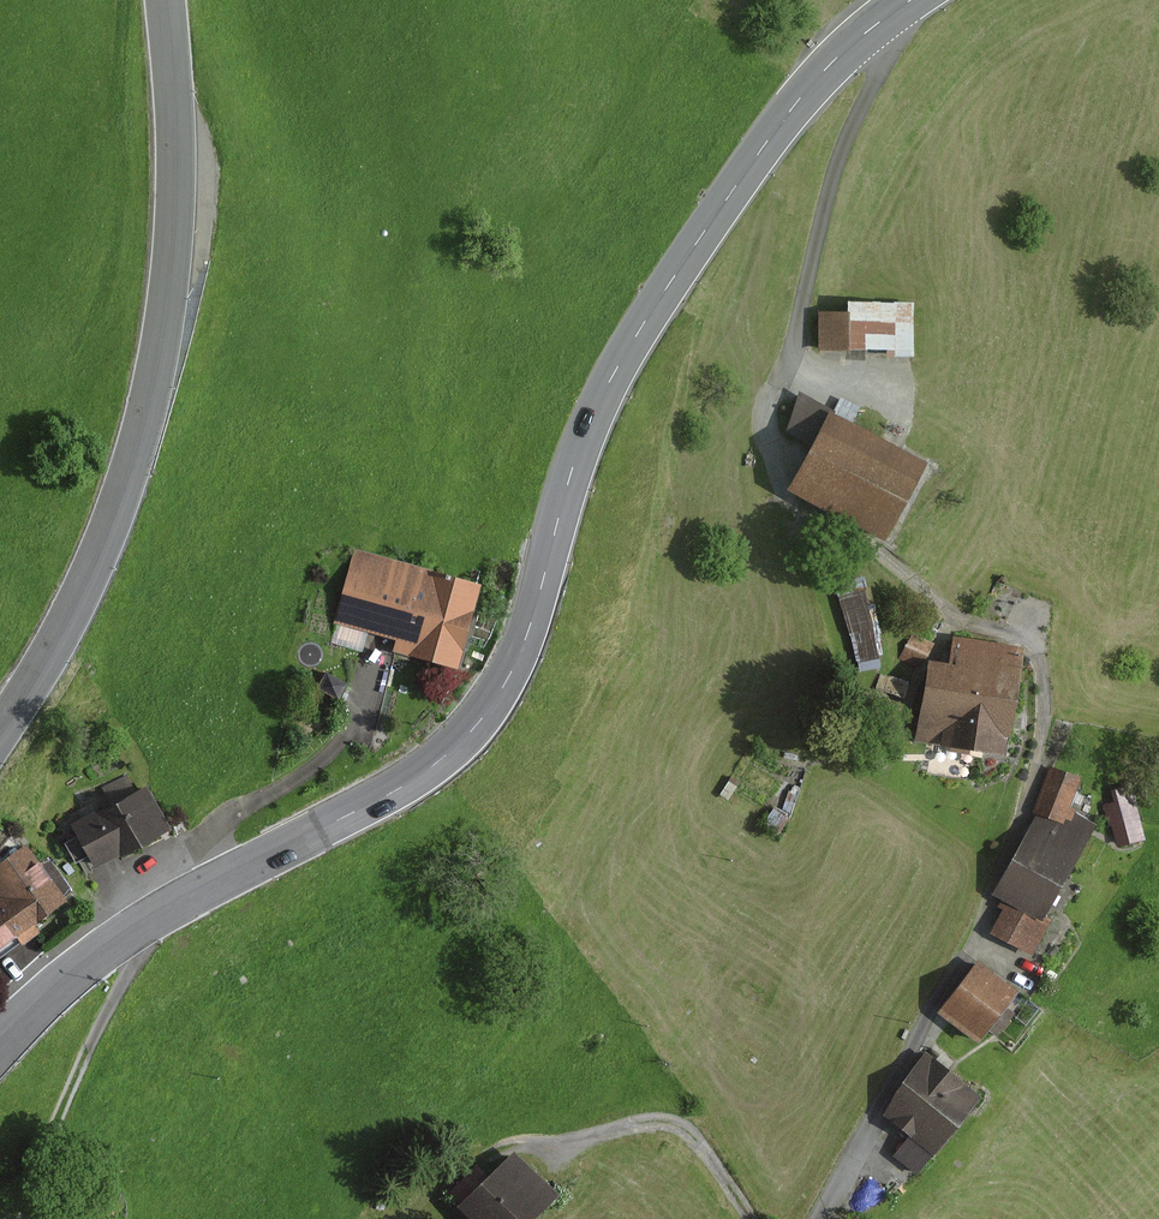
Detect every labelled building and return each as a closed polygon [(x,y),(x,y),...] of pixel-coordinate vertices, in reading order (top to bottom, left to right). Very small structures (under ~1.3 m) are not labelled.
[(843,316),(818,316),(818,358),(914,359),(915,305),(843,304),(843,316)] [(931,466),(801,392),(787,432),(811,448),(793,486),(891,539),(931,466)] [(482,584),(355,550),(336,622),(397,638),(393,653),(459,670),(482,584)] [(864,593),(840,598),(855,661),(879,656),(864,593)] [(912,634),(900,658),(920,668),(932,644),(912,634)] [(949,664),(930,661),(926,685),(1014,700),(1023,649),(954,637),(949,664)] [(1014,700),(926,685),(915,739),(1005,756),(1014,700)] [(1081,778),(1050,768),(1035,815),(1014,859),(1062,886),(1097,824),(1070,806),(1081,778)] [(110,805),(71,825),(94,870),(171,831),(148,786),(137,792),(127,774),(101,788),(110,805)] [(1111,803),(1104,804),(1109,826),(1113,825),(1118,846),(1147,839),(1133,782),(1108,788),(1111,803)] [(16,937),(22,945),(41,932),(35,925),(68,902),(63,896),(70,887),(51,861),(41,864),(26,844),(0,863),(0,948),(16,937)] [(1062,886),(1014,859),(993,894),(1001,899),(996,906),(1003,910),(989,931),(1032,955),(1051,920),(1045,916),(1062,886)] [(978,961),(938,1013),(979,1043),(989,1030),(997,1036),(1014,1013),(1006,1007),(1018,991),(978,961)] [(933,1155),(978,1096),(926,1057),(881,1116),(909,1136),(933,1155)] [(933,1155),(909,1136),(893,1156),(918,1175),(933,1155)] [(557,1194),(515,1151),(459,1206),(472,1218),(532,1218),(557,1194)]
